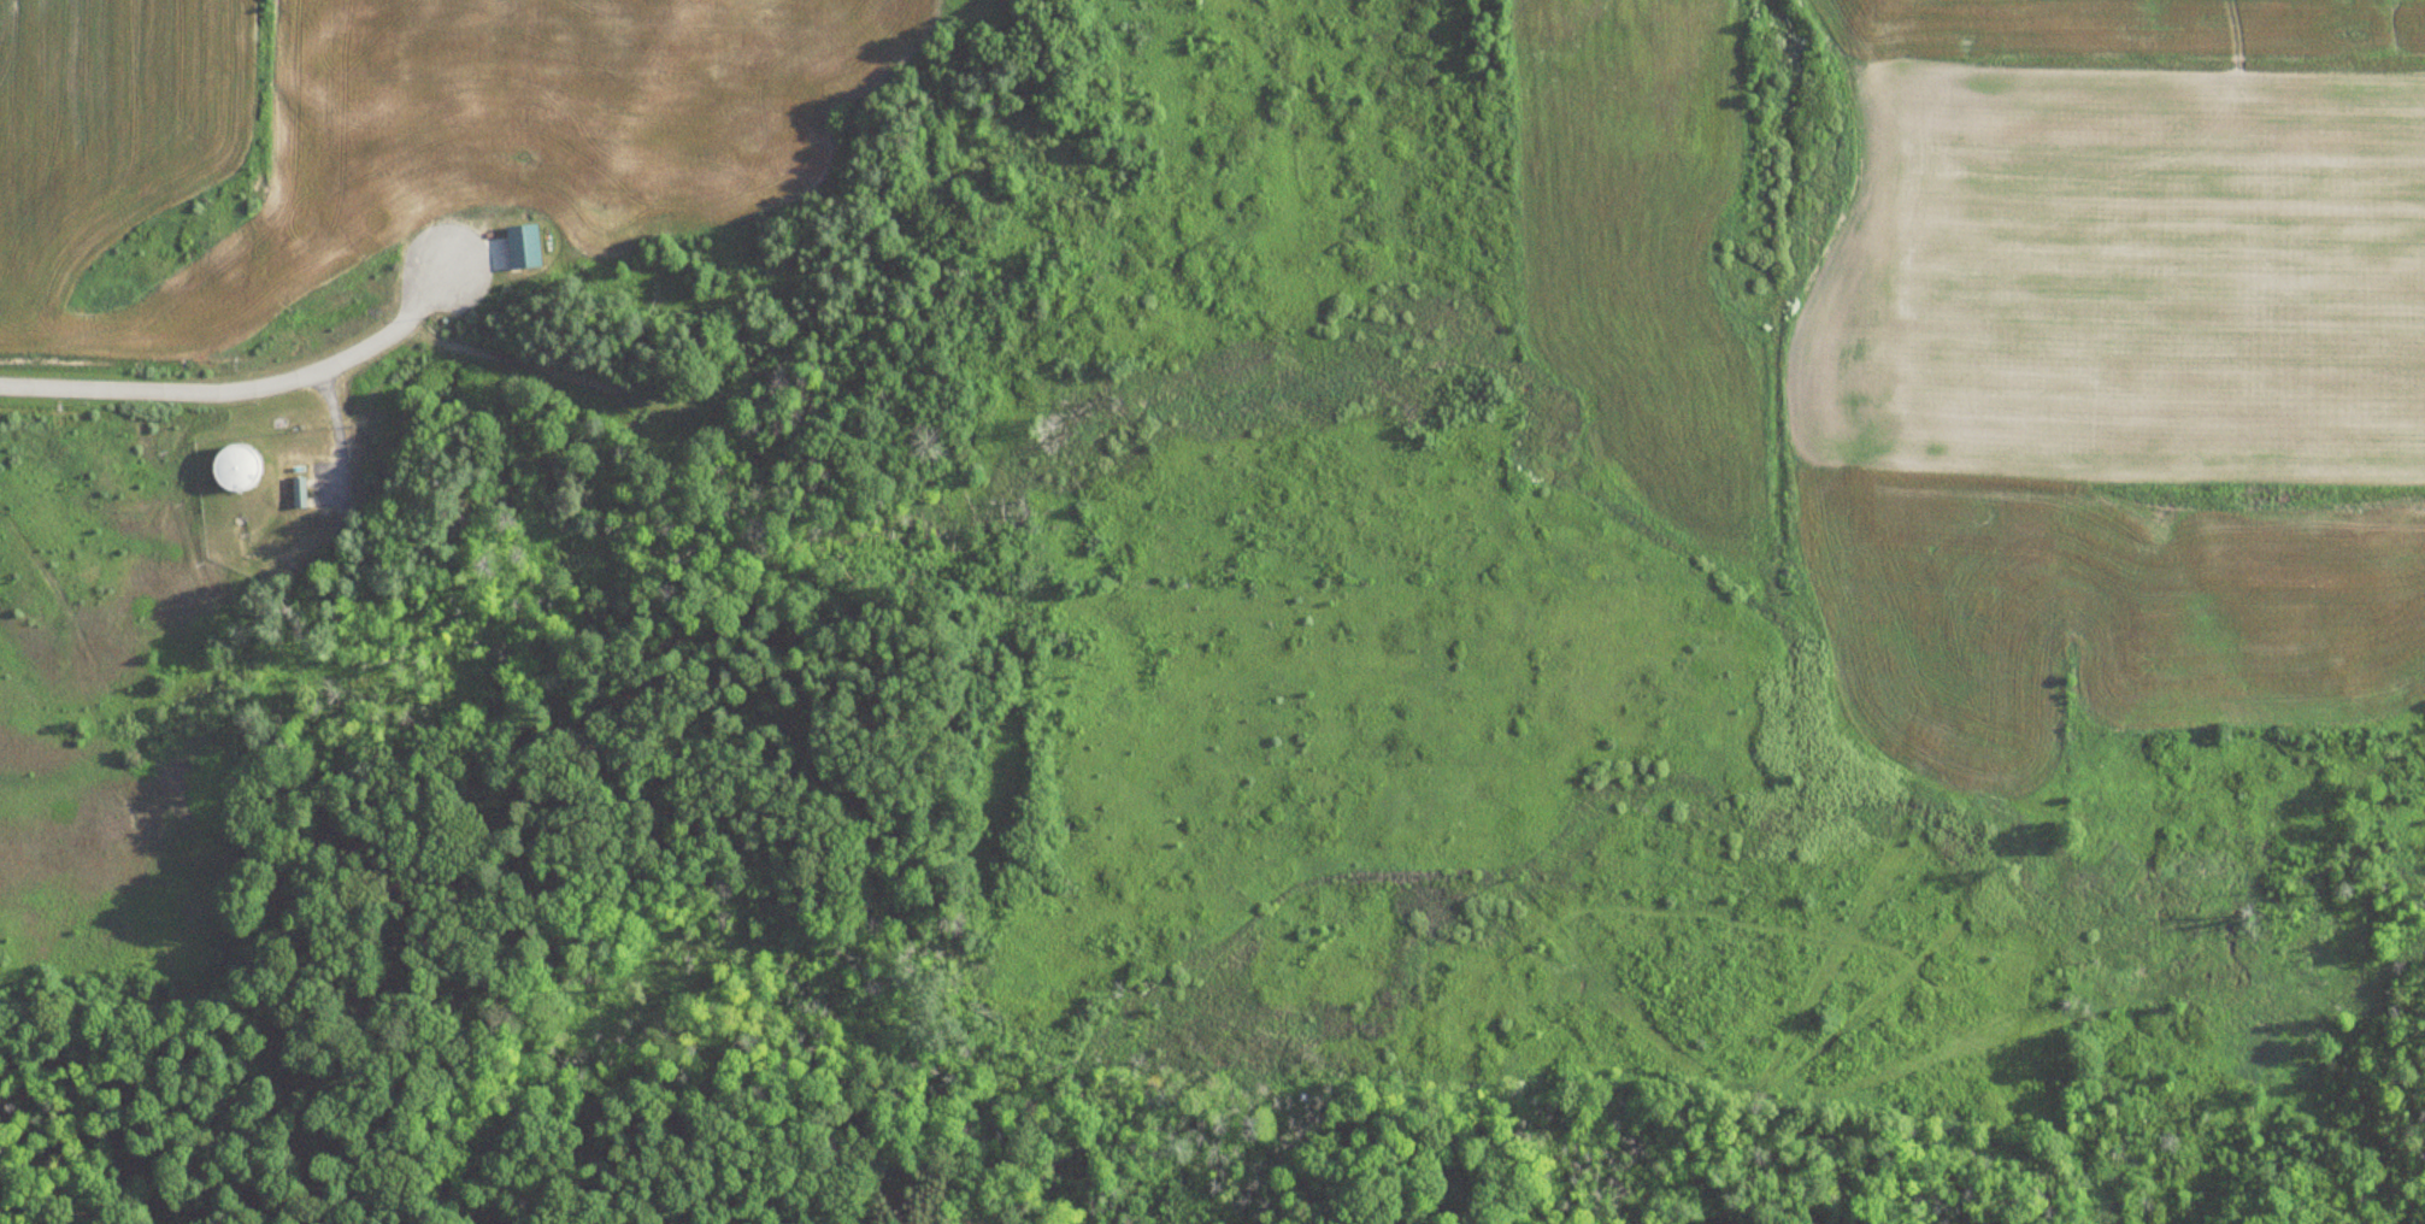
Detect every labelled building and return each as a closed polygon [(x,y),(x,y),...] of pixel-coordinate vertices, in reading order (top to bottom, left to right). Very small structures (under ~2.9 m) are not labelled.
[(536,268),(532,226),(502,228),(505,270),(536,268)] [(216,461),(222,455),(229,452),(241,449),(251,451),(255,452),(259,454),(263,459),(266,464),(269,473),(267,479),(260,492),(252,498),(242,500),(233,499),(224,494),(217,487),(213,476),(213,469),(216,461)]
